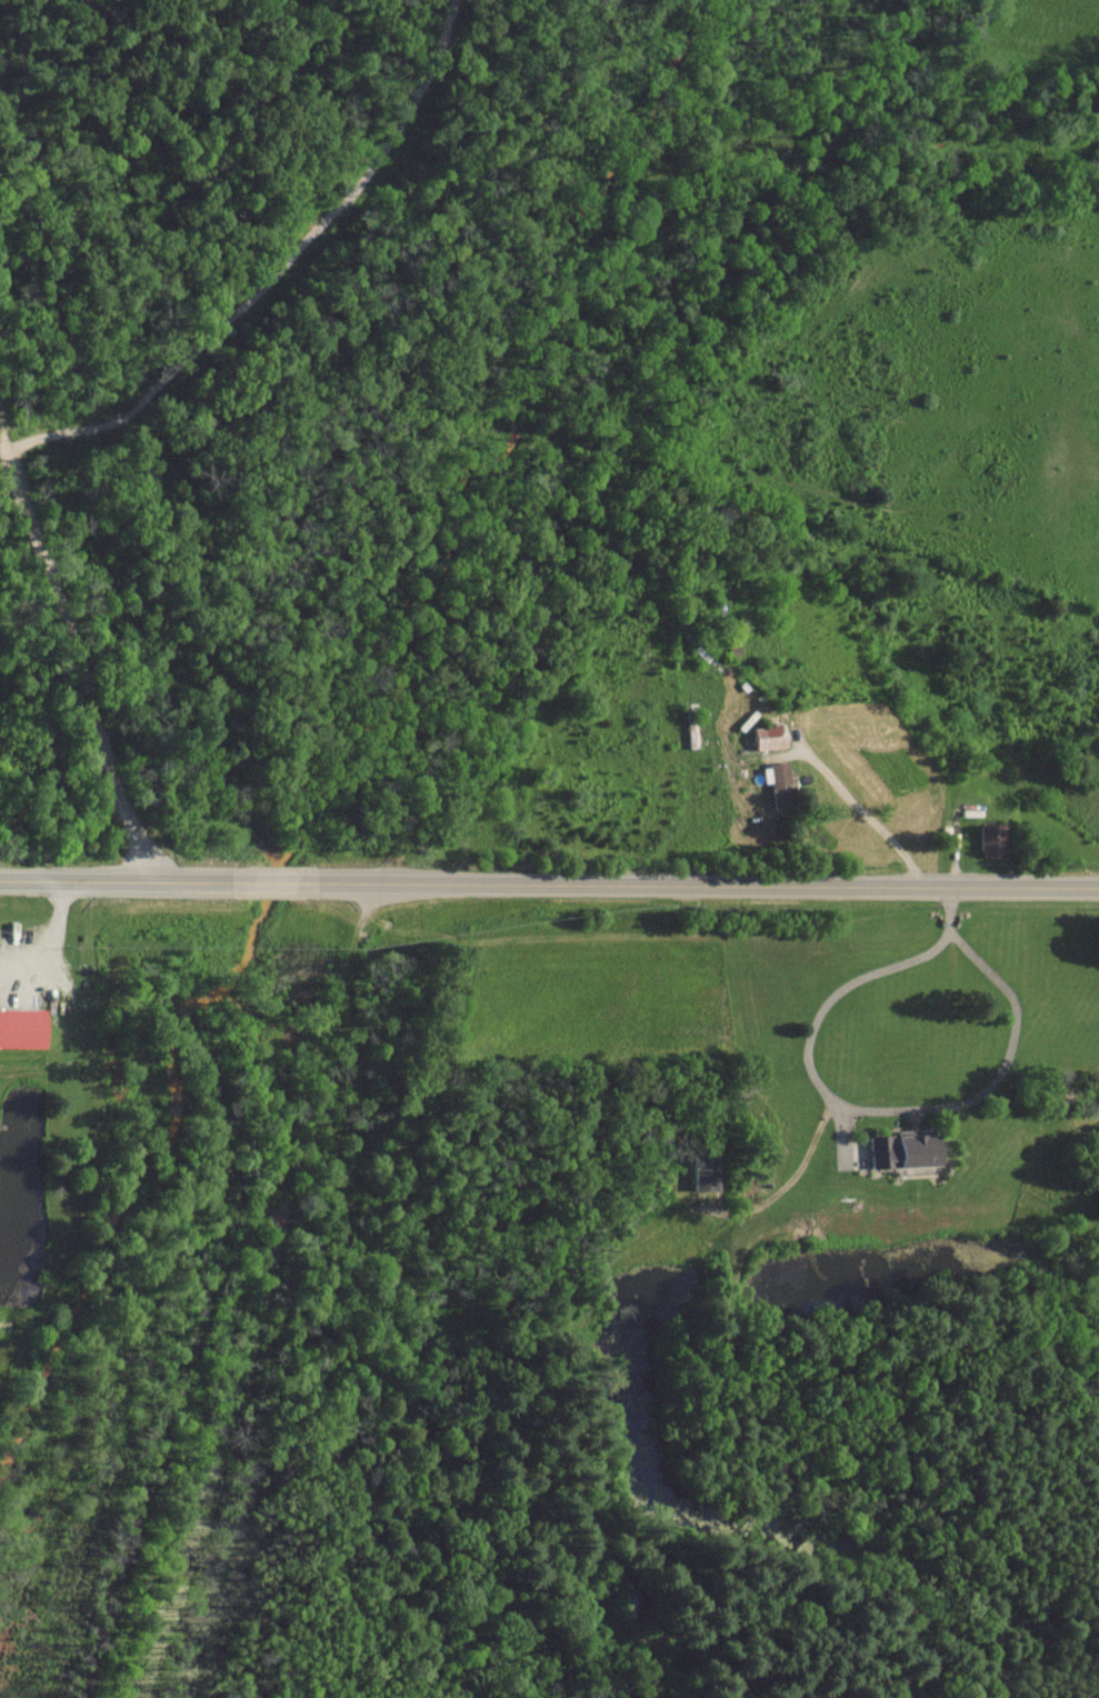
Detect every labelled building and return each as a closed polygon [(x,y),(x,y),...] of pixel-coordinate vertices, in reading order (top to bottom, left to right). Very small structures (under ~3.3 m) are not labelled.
[(758,726),(759,748),(787,747),(785,724),(758,726)] [(777,807),(795,805),(791,761),(766,764),(767,782),(774,782),(777,807)] [(1011,854),(1010,823),(981,823),(982,855),(1011,854)] [(51,1009),(0,1008),(0,1046),(50,1047),(51,1009)] [(875,1168),(893,1167),(893,1160),(904,1159),(904,1166),(947,1164),(946,1131),(873,1135),(875,1168)] [(720,1189),(721,1151),(697,1151),(697,1189),(720,1189)]
